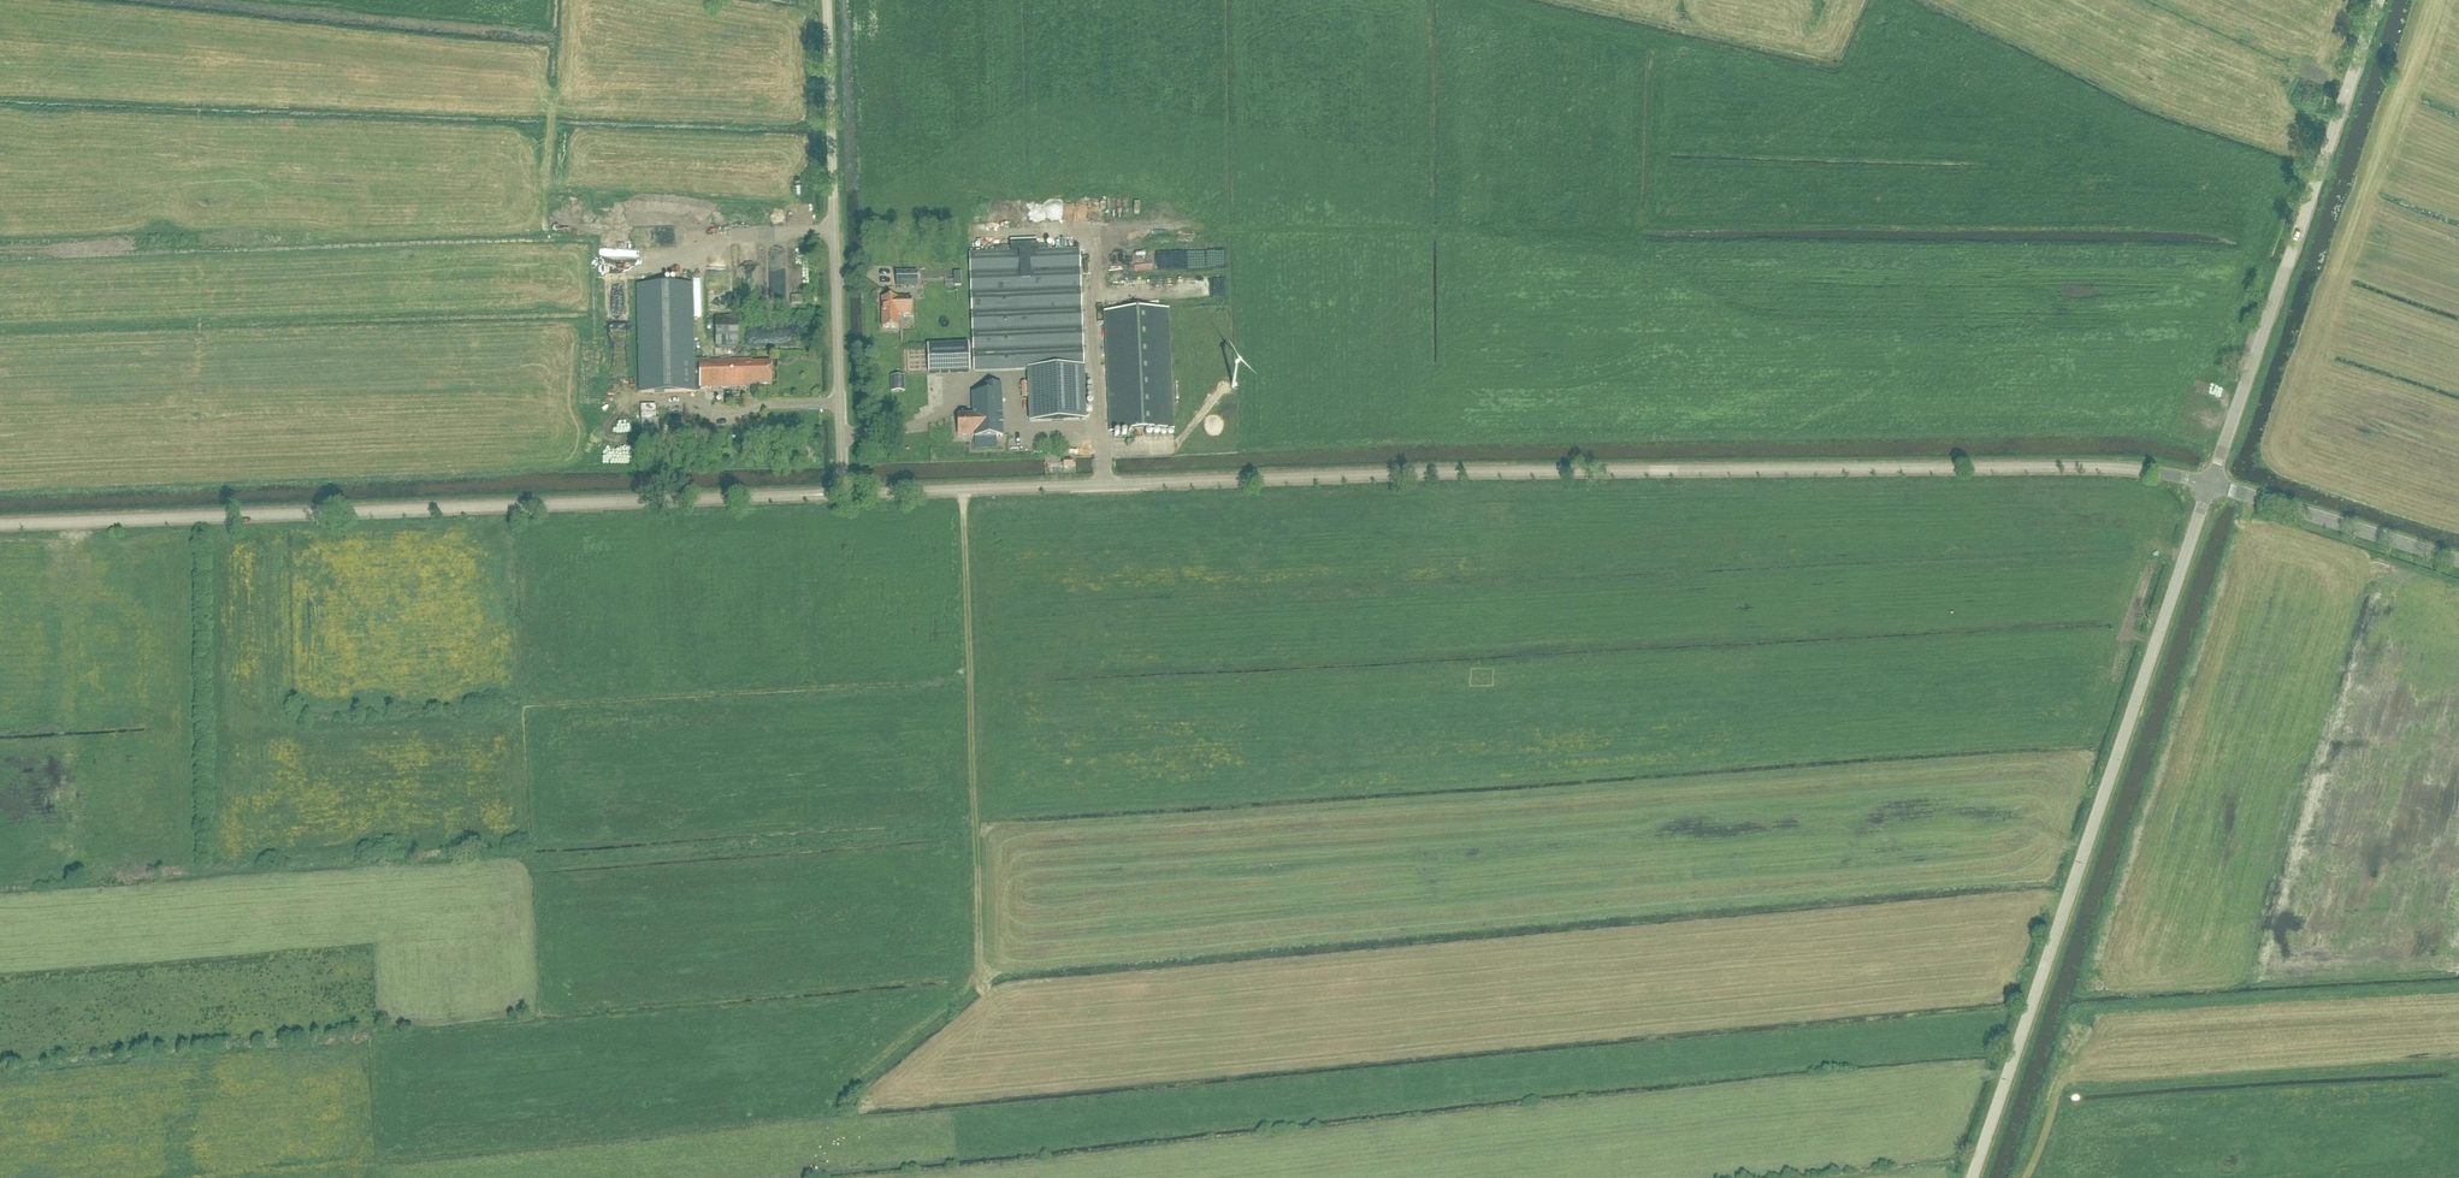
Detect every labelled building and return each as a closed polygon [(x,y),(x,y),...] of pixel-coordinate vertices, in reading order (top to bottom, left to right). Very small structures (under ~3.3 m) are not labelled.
[(685,245),(684,235),(672,236),(672,246),(685,245)] [(969,255),(974,373),(1028,371),(1030,422),(1085,420),(1079,251),(1045,252),(1045,247),(1038,247),(1038,243),(1036,243),(1036,241),(1010,242),(1010,254),(969,255)] [(916,282),(915,272),(895,272),(895,287),(916,286),(916,287),(925,287),(926,282),(916,282)] [(694,361),(692,285),(636,287),(639,394),(700,393),(700,389),(760,388),(760,385),(771,385),(770,362),(752,362),(752,360),(708,361),(694,361)] [(723,292),(714,293),(714,314),(728,313),(728,305),(723,305),(723,292)] [(802,296),(801,296),(791,296),(791,304),(802,304),(802,296)] [(897,298),(880,298),(881,328),(897,328),(897,315),(910,314),(910,298),(897,298)] [(1110,433),(1174,431),(1169,311),(1106,314),(1110,433)] [(716,349),(738,349),(737,316),(715,316),(716,349)] [(928,375),(969,373),(968,346),(927,347),(928,375)] [(890,392),(905,391),(904,376),(890,377),(890,392)] [(1003,436),(1001,385),(997,385),(997,394),(985,395),(985,393),(972,394),(973,414),(957,414),(958,437),(974,436),(974,437),(1003,436)] [(985,393),(985,395),(997,394),(997,385),(985,386),(985,393)] [(739,408),(740,391),(727,391),(727,408),(739,408)] [(641,405),(641,417),(656,417),(656,405),(641,405)] [(1083,434),(1075,437),(1078,445),(1086,442),(1083,434)] [(999,452),(999,447),(987,447),(987,443),(971,442),(971,451),(999,452)] [(642,448),(643,460),(664,461),(664,449),(642,448)] [(1063,469),(1072,469),(1072,460),(1062,461),(1063,469)]
